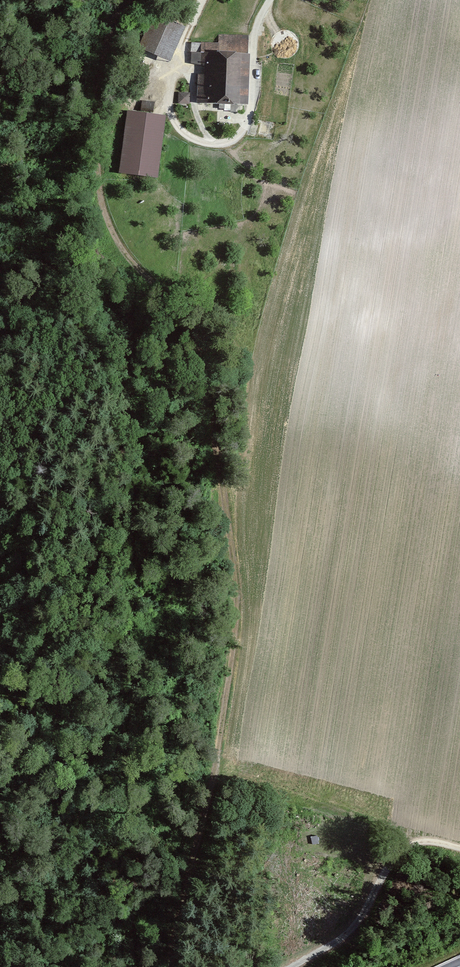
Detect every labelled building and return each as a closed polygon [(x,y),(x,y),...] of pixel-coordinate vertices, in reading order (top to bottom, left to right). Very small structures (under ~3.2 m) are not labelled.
[(185,28),(153,14),(138,48),(170,62),(185,28)] [(220,44),(219,104),(247,104),(248,36),(220,35),(220,44)] [(198,103),(219,104),(220,44),(191,43),(191,64),(206,64),(206,75),(198,75),(198,103)] [(178,92),(178,104),(190,105),(190,93),(178,92)] [(119,173),(157,177),(165,116),(127,112),(119,173)]
